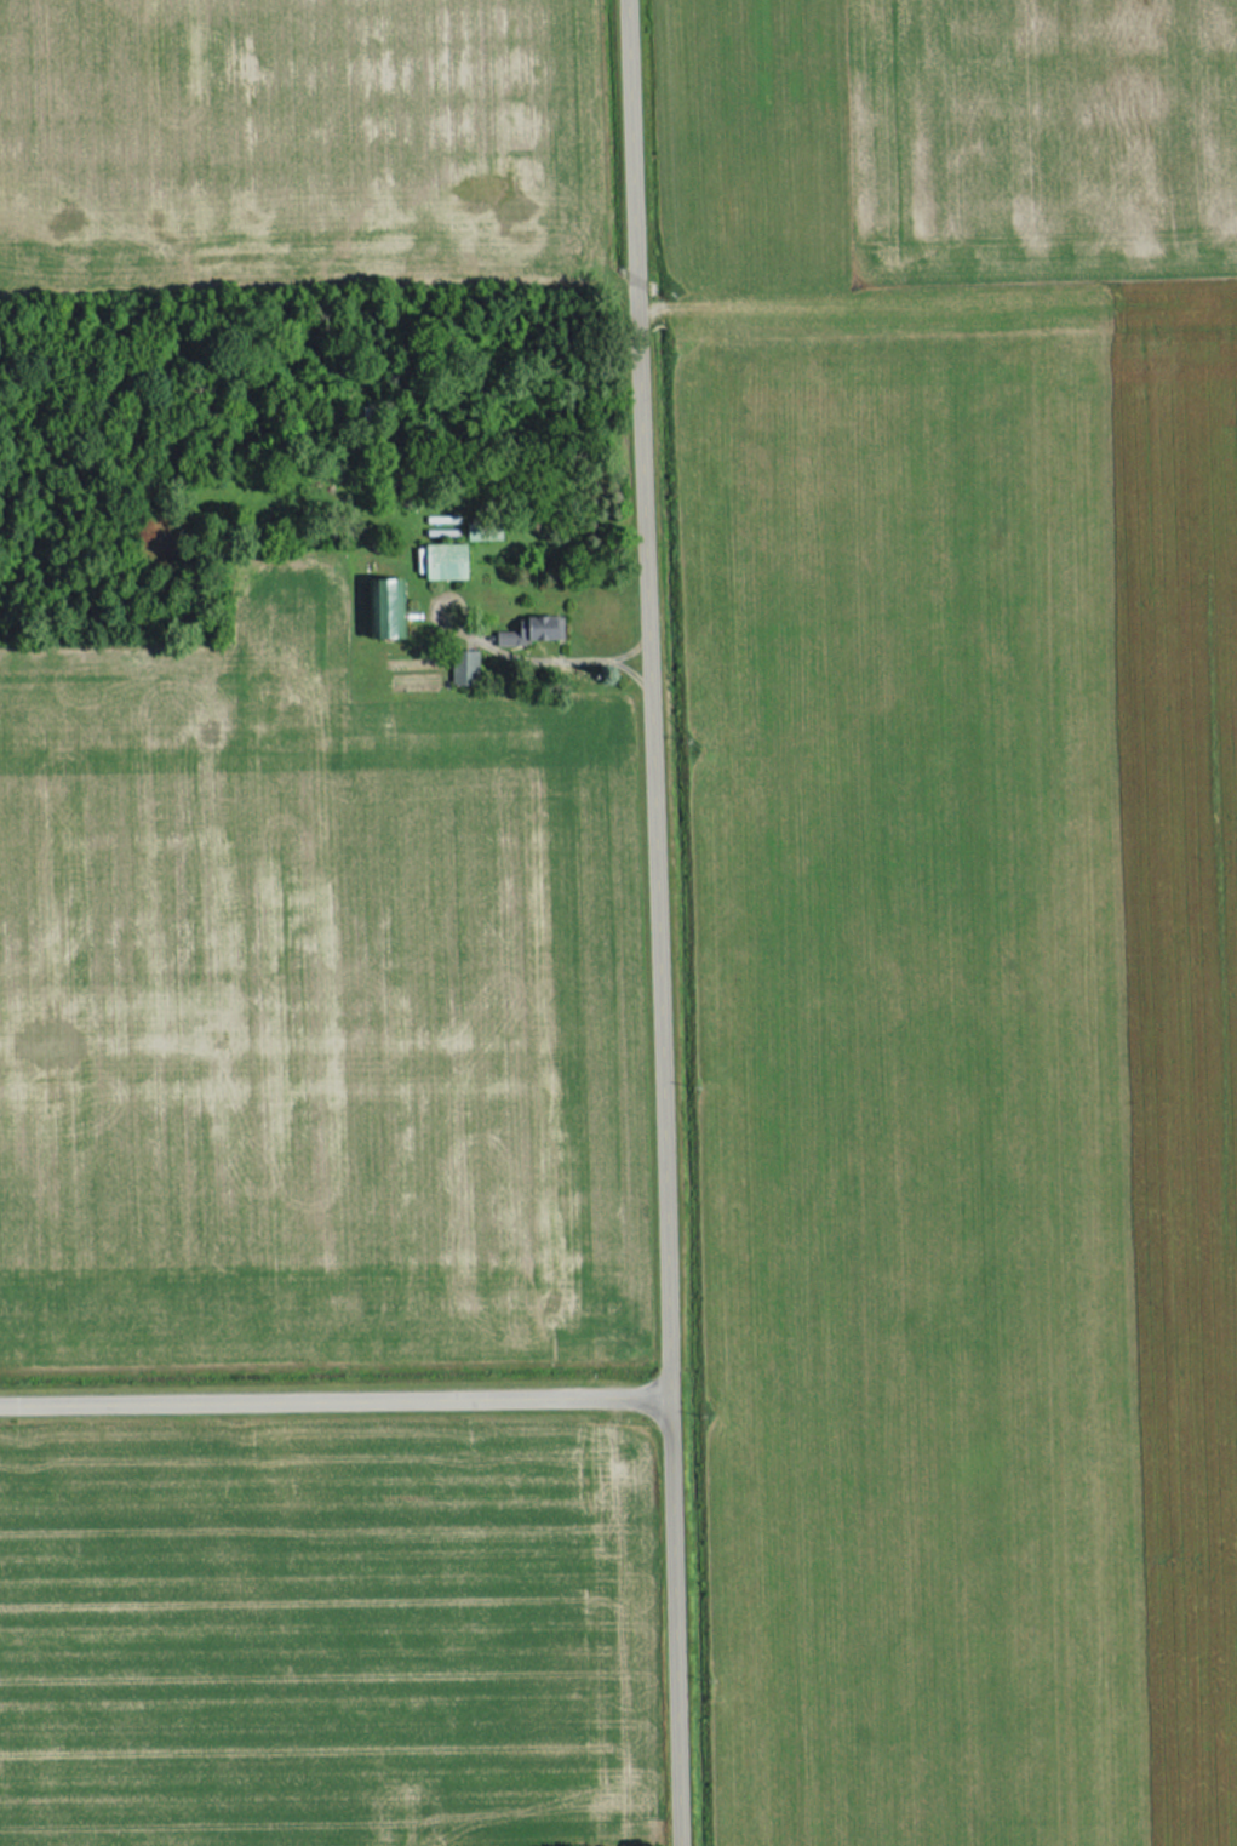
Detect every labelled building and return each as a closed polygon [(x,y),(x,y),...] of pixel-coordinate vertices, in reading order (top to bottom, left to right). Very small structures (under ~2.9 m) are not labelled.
[(462,579),(461,543),(421,544),(422,580),(462,579)] [(365,579),(366,638),(398,637),(396,578),(365,579)] [(492,632),(492,644),(559,642),(558,616),(522,617),(523,630),(492,632)] [(473,686),(475,651),(448,650),(447,685),(473,686)]
